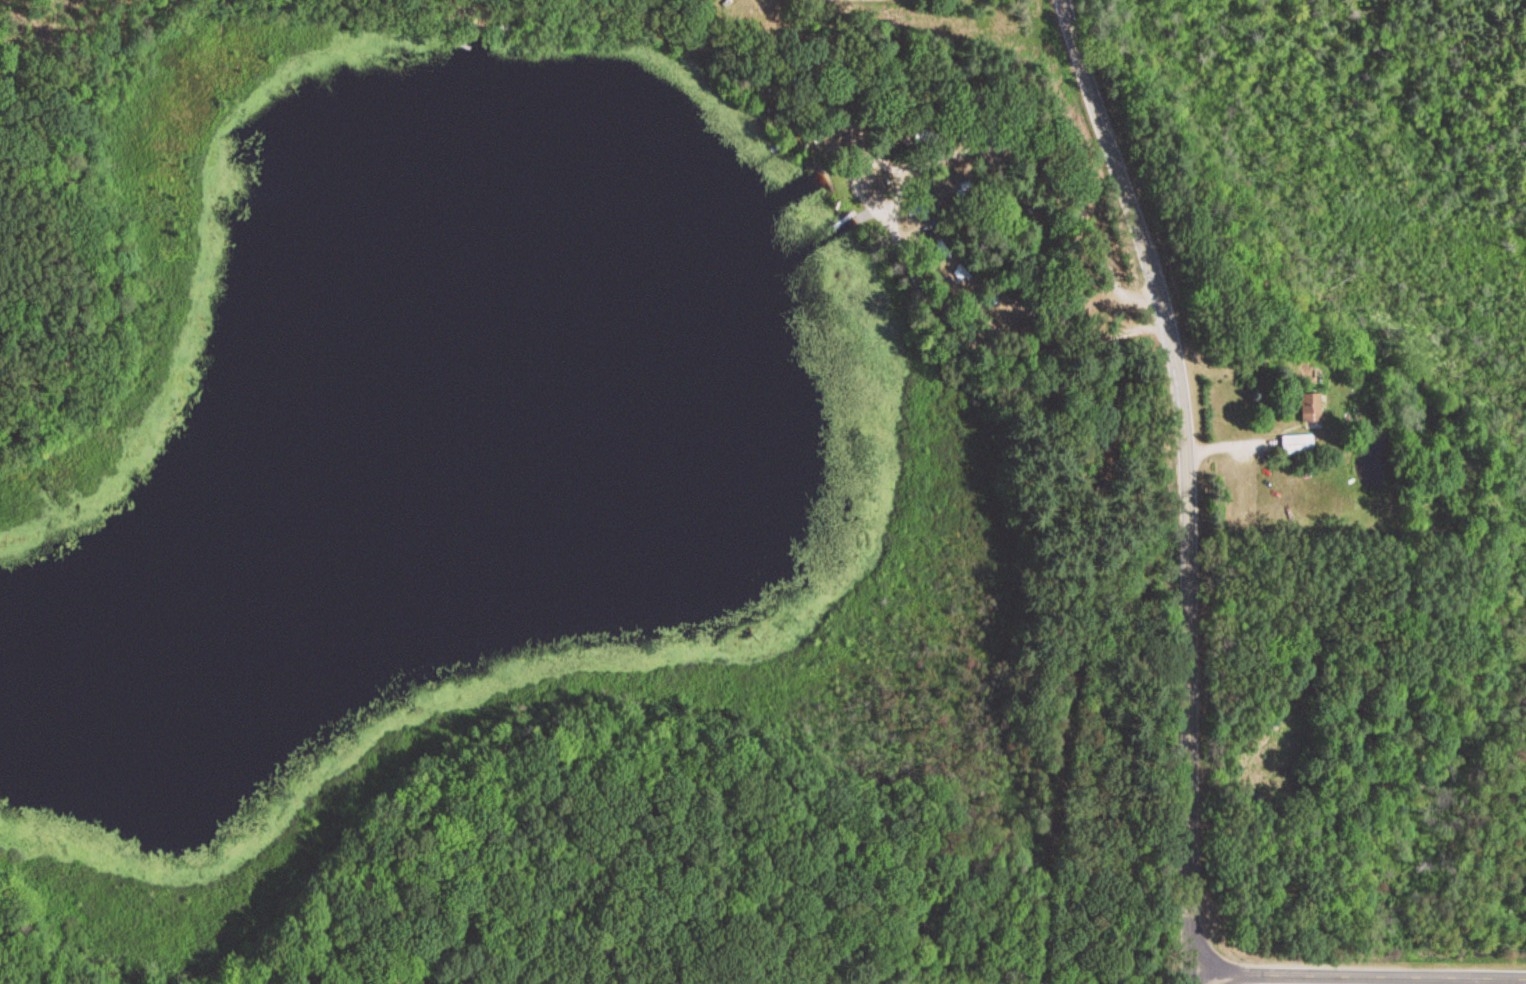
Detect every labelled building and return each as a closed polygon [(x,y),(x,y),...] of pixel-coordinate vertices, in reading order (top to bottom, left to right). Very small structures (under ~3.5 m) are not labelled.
[(1316,424),(1316,396),(1296,396),(1296,424),(1316,424)] [(1276,456),(1309,456),(1309,437),(1276,437),(1276,456)]
